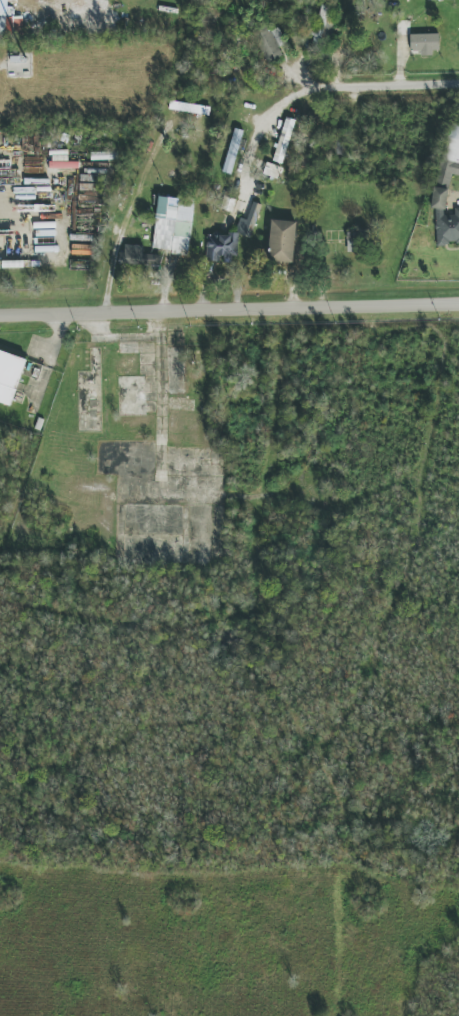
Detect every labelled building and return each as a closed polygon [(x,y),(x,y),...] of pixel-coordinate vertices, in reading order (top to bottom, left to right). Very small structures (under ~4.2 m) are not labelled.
[(22,36),(23,17),(13,17),(13,0),(0,0),(0,35),(22,36)] [(331,34),(335,7),(321,5),(317,32),(331,34)] [(283,56),(279,47),(286,44),(277,24),(255,33),(268,62),(283,56)] [(439,34),(410,35),(410,50),(420,50),(420,54),(439,54),(439,34)] [(169,111),(209,114),(210,106),(170,103),(169,111)] [(285,164),(293,120),(283,118),(275,162),(285,164)] [(452,122),(438,181),(450,184),(452,174),(458,176),(458,124),(452,122)] [(222,172),(231,175),(243,131),(234,128),(222,172)] [(277,180),(281,168),(267,163),(263,176),(277,180)] [(455,208),(455,215),(446,215),(446,188),(432,188),(432,210),(436,210),(436,244),(458,244),(458,208),(455,208)] [(194,201),(157,197),(151,251),(189,255),(194,201)] [(237,233),(251,237),(260,208),(252,205),(247,222),(241,220),(237,233)] [(294,263),(295,221),(270,221),(269,262),(294,263)] [(238,235),(207,234),(206,261),(222,262),(237,263),(238,235)] [(143,246),(122,245),(121,264),(161,266),(161,255),(143,254),(143,246)] [(0,351),(0,403),(11,407),(27,360),(0,351)]
